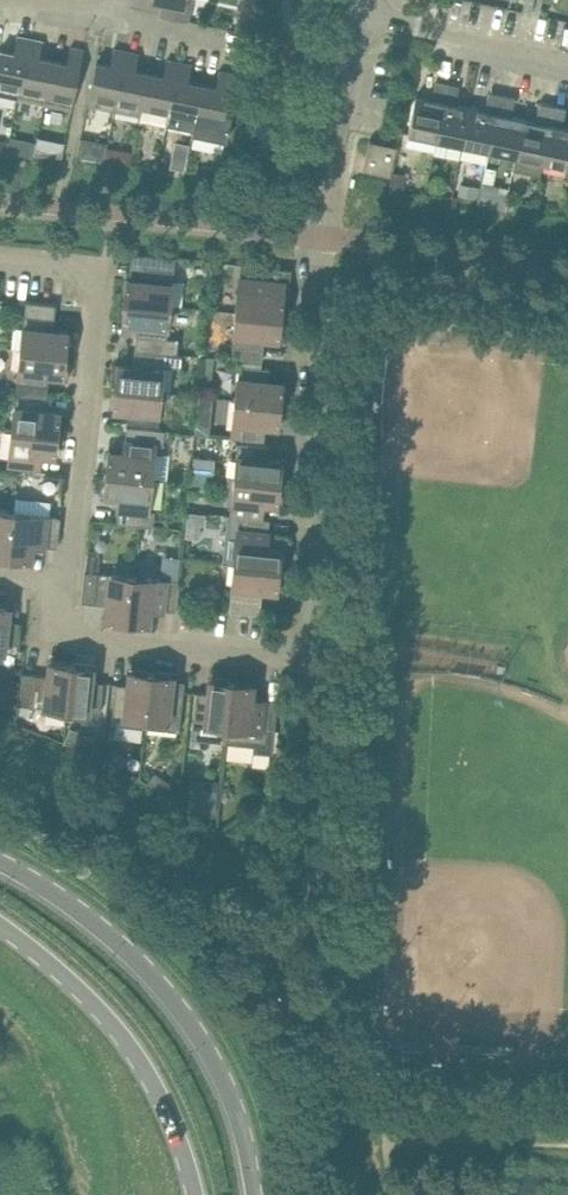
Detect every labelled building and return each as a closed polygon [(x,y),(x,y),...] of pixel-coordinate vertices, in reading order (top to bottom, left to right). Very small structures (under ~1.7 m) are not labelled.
[(186,0),(156,0),(163,2),(160,14),(187,20),(190,6),(185,5),(186,0)] [(258,8),(260,0),(246,0),(245,5),(258,8)] [(30,38),(18,35),(14,52),(3,49),(1,59),(0,59),(0,93),(18,97),(30,38)] [(44,102),(53,60),(39,57),(43,41),(30,38),(18,97),(44,102)] [(72,108),(79,72),(84,49),(71,46),(67,63),(53,60),(44,102),(72,108)] [(115,109),(126,51),(114,48),(110,65),(96,62),(87,103),(115,109)] [(141,114),(149,73),(136,70),(139,53),(126,51),(115,109),(141,114)] [(167,122),(179,62),(167,59),(163,75),(149,73),(141,114),(141,116),(167,122)] [(192,64),(179,62),(167,122),(194,127),(202,83),(189,80),(192,64)] [(202,83),(194,127),(193,132),(227,140),(232,114),(225,112),(233,73),(220,70),(216,86),(202,83)] [(436,138),(447,83),(436,81),(432,99),(416,95),(408,132),(436,138)] [(462,144),(470,106),(455,103),(459,85),(447,83),(436,138),(462,144)] [(497,106),(500,94),(489,91),(486,103),(497,106)] [(516,155),(523,117),(508,114),(512,96),(500,94),(497,106),(496,112),(489,149),(516,155)] [(551,117),(554,105),(542,103),(540,114),(551,117)] [(566,107),(554,105),(551,117),(563,119),(566,107)] [(489,149),(496,112),(470,106),(462,144),(489,149)] [(542,160),(550,123),(523,117),(516,155),(542,160)] [(550,123),(542,160),(567,166),(567,127),(550,123)] [(34,153),(37,142),(10,136),(8,150),(34,155),(34,153)] [(62,156),(63,149),(50,146),(51,142),(37,139),(37,142),(34,153),(62,156)] [(380,162),(384,142),(369,139),(363,170),(391,176),(393,165),(380,162)] [(393,165),(397,145),(384,142),(380,162),(393,165)] [(93,148),(90,159),(104,162),(106,151),(93,148)] [(130,164),(132,151),(120,149),(117,163),(130,165),(130,164)] [(160,154),(158,167),(174,169),(177,157),(160,154)] [(479,198),(478,205),(504,208),(509,187),(482,182),(481,187),(479,198)] [(461,183),(459,194),(479,198),(481,187),(461,183)] [(170,304),(173,280),(175,257),(144,254),(142,280),(127,278),(125,299),(170,304)] [(268,293),(271,267),(241,263),(238,287),(236,311),(281,316),(283,294),(268,293)] [(167,338),(170,304),(125,299),(123,321),(137,322),(134,349),(178,353),(179,339),(167,338)] [(54,330),(56,303),(26,300),(20,348),(66,353),(68,331),(54,330)] [(279,337),(281,316),(236,311),(231,359),(262,362),(264,336),(279,337)] [(64,374),(66,353),(20,348),(17,382),(24,382),(48,385),(49,372),(64,374)] [(161,390),(165,353),(178,354),(178,353),(134,349),(133,366),(118,365),(116,385),(161,390)] [(269,368),(246,365),(239,364),(235,398),(280,403),(283,382),(268,380),(269,368)] [(158,424),(161,390),(116,385),(114,407),(128,409),(127,421),(158,424)] [(46,397),(23,395),(16,394),(12,428),(57,432),(60,411),(45,410),(46,397)] [(278,424),(280,403),(235,398),(232,432),(262,435),(263,423),(278,424)] [(196,423),(195,432),(209,434),(210,424),(196,423)] [(164,429),(157,429),(126,426),(124,452),(109,451),(107,472),(152,476),(155,445),(162,446),(164,429)] [(55,454),(57,432),(12,428),(9,462),(39,465),(41,452),(55,454)] [(269,445),(245,443),(238,442),(235,475),(280,480),(282,459),(268,458),(269,445)] [(149,509),(152,476),(107,472),(105,493),(119,495),(116,522),(153,526),(155,510),(149,509)] [(278,502),(280,480),(235,475),(231,510),(238,510),(262,513),(263,500),(278,502)] [(14,511),(0,509),(0,555),(9,556),(14,511)] [(189,510),(187,522),(201,523),(206,523),(207,512),(189,510)] [(32,544),(57,547),(60,516),(37,513),(14,511),(9,556),(30,558),(32,544)] [(270,518),(246,516),(239,515),(234,563),(279,567),(281,546),(267,545),(270,518)] [(277,589),(279,567),(234,563),(231,587),(229,610),(260,614),(263,587),(277,589)] [(127,620),(132,575),(85,570),(81,601),(107,603),(106,618),(127,620)] [(150,608),(176,610),(179,579),(132,575),(127,620),(148,622),(150,608)] [(0,604),(0,650),(17,652),(20,621),(7,620),(9,605),(0,604)] [(66,709),(71,663),(50,661),(48,675),(22,673),(20,696),(19,704),(66,709)] [(92,666),(71,663),(66,709),(100,712),(103,681),(91,680),(92,666)] [(147,717),(151,672),(130,669),(128,684),(116,683),(112,723),(146,727),(147,717)] [(179,731),(184,681),(172,679),(172,674),(151,672),(147,717),(146,727),(179,731)] [(227,726),(232,680),(211,678),(209,693),(196,691),(194,715),(193,722),(227,726)] [(232,680),(227,726),(225,740),(256,743),(255,751),(272,753),(277,700),(251,697),(253,683),(232,680)] [(0,698),(0,701),(16,702),(17,688),(1,687),(0,698)] [(70,728),(63,743),(78,749),(84,735),(70,728)] [(128,757),(109,748),(103,759),(121,769),(128,757)] [(219,784),(190,781),(187,812),(216,815),(219,784)]
